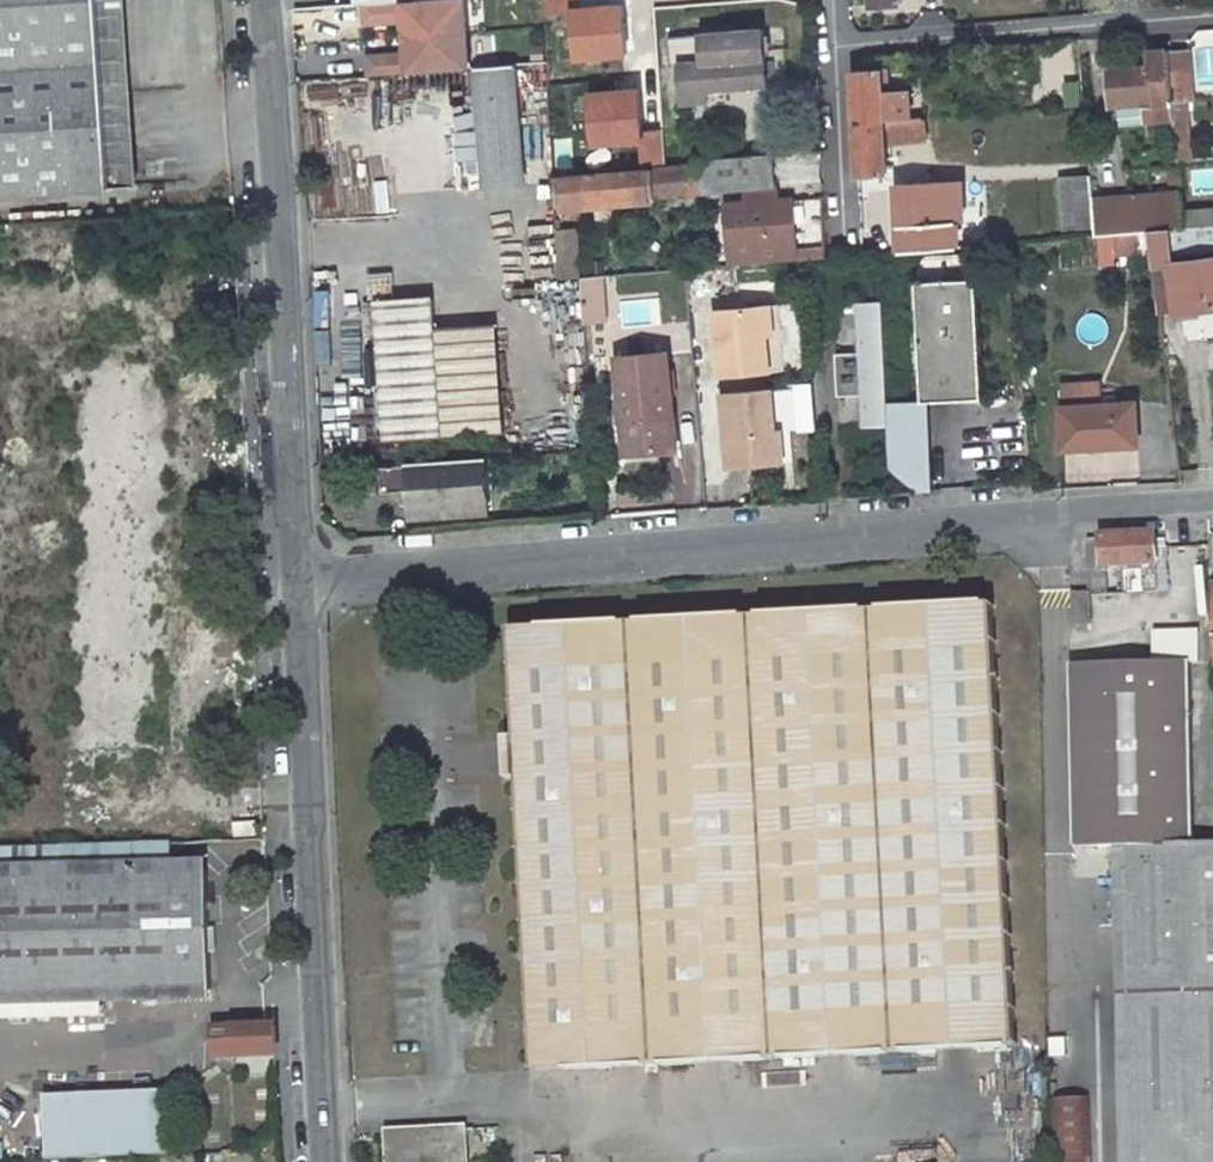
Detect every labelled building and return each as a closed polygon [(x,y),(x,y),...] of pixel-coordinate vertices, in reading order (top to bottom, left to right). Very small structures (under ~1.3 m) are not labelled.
[(99,0),(0,0),(0,194),(111,187),(99,0)] [(364,5),(366,23),(398,21),(398,13),(404,12),(404,20),(406,37),(467,32),(464,0),(417,0),(416,0),(407,1),(364,5)] [(681,64),(683,103),(708,100),(706,89),(767,83),(763,30),(669,37),(671,65),(681,64)] [(401,55),(369,57),(370,76),(470,69),(467,32),(406,37),(407,54),(408,62),(402,63),(401,55)] [(1175,118),(1177,137),(1190,136),(1187,100),(1194,100),(1190,48),(1169,50),(1171,68),(1175,118)] [(1175,118),(1171,68),(1169,50),(1148,52),(1148,56),(1141,57),(1142,68),(1110,71),(1113,101),(1146,98),(1148,120),(1175,118)] [(486,187),(524,184),(516,65),(477,69),(486,187)] [(855,71),(857,123),(912,118),(910,92),(903,92),(884,93),(883,71),(883,69),(855,71)] [(889,84),(889,70),(883,71),(884,93),(903,92),(903,83),(889,84)] [(769,102),(767,83),(706,89),(708,100),(709,107),(769,102)] [(392,131),(392,112),(368,112),(368,131),(392,131)] [(912,118),(857,123),(860,189),(887,187),(883,128),(903,126),(904,139),(928,138),(926,117),(912,118)] [(1179,161),(1192,160),(1190,136),(1177,137),(1179,161)] [(1096,150),(1095,143),(1087,144),(1088,151),(1096,150)] [(699,160),(700,164),(650,169),(558,176),(559,206),(657,197),(703,192),(746,189),(775,185),(777,185),(774,153),(699,160)] [(557,158),(558,173),(580,171),(579,156),(557,158)] [(1185,229),(1181,192),(1114,197),(1111,173),(1091,174),(1095,227),(1096,235),(1131,233),(1152,231),(1185,229)] [(1091,174),(1059,177),(1064,230),(1095,227),(1091,174)] [(898,185),(900,251),(959,248),(958,220),(932,222),(930,182),(898,185)] [(775,185),(746,189),(747,204),(777,201),(775,185)] [(747,204),(726,206),(732,265),(797,260),(796,251),(792,200),(777,201),(747,204)] [(809,242),(823,242),(823,200),(797,200),(797,212),(809,212),(809,242)] [(1185,211),(1186,229),(1212,226),(1212,208),(1185,211)] [(1172,253),(1212,249),(1212,226),(1186,229),(1185,229),(1152,231),(1155,261),(1156,266),(1173,264),(1172,253)] [(558,278),(579,276),(577,228),(556,229),(558,278)] [(1145,262),(1155,261),(1152,231),(1131,233),(1132,246),(1143,245),(1145,262)] [(826,249),(796,251),(797,260),(826,258),(826,249)] [(881,255),(881,262),(894,262),(894,254),(881,255)] [(977,254),(967,255),(967,272),(978,271),(977,254)] [(922,354),(924,400),(929,399),(984,397),(978,271),(967,272),(967,255),(917,257),(921,334),(922,354)] [(1156,266),(1161,313),(1212,306),(1212,259),(1173,264),(1156,266)] [(602,299),(600,275),(581,277),(583,300),(602,299)] [(495,323),(434,327),(432,295),(375,299),(385,440),(503,432),(495,323)] [(604,323),(602,299),(583,300),(584,325),(604,323)] [(882,300),(856,302),(859,352),(836,352),(838,395),(861,394),(863,425),(889,423),(888,402),(882,300)] [(779,304),(714,309),(720,375),(785,369),(779,304)] [(915,354),(922,354),(921,334),(913,335),(915,354)] [(651,451),(676,448),(671,394),(669,371),(667,352),(617,357),(626,445),(650,442),(651,451)] [(793,461),(787,387),(722,393),(728,467),(793,461)] [(1103,394),(1103,404),(1117,404),(1116,393),(1103,394)] [(917,490),(932,491),(929,399),(924,400),(888,402),(889,423),(890,468),(917,490)] [(1138,443),(1136,403),(1117,404),(1103,404),(1062,407),(1064,447),(1138,443)] [(650,442),(626,445),(627,454),(651,451),(650,442)] [(488,512),(485,456),(409,462),(410,465),(379,467),(382,494),(412,491),(413,509),(448,506),(449,514),(488,512)] [(449,514),(448,506),(413,509),(414,517),(449,514)] [(1159,591),(1156,534),(1102,537),(1102,539),(1103,566),(1123,564),(1124,572),(1132,571),(1133,591),(1159,591)] [(1090,592),(1105,592),(1103,566),(1102,539),(1089,540),(1089,592),(1090,592)] [(1074,624),(1092,624),(1090,592),(1089,592),(1073,593),(1074,624)] [(633,623),(513,629),(537,1071),(656,1065),(776,1059),(896,1052),(1016,1046),(992,604),(873,610),(753,617),(633,623)] [(1199,632),(1153,634),(1154,663),(1190,662),(1190,663),(1200,663),(1199,632)] [(1194,845),(1190,663),(1190,662),(1154,663),(1071,666),(1076,847),(1126,846),(1132,1161),(1212,1161),(1212,844),(1194,845)] [(171,842),(135,844),(0,848),(0,997),(212,990),(208,871),(172,872),(171,842)] [(277,1054),(276,1026),(230,1027),(213,1028),(214,1056),(231,1056),(277,1054)] [(1090,1098),(1054,1099),(1055,1161),(1092,1161),(1090,1098)] [(169,1154),(167,1101),(44,1106),(46,1142),(47,1160),(169,1154)] [(433,1130),(408,1131),(408,1136),(391,1137),(392,1161),(465,1161),(463,1128),(440,1130),(441,1134),(433,1135),(433,1130)]
